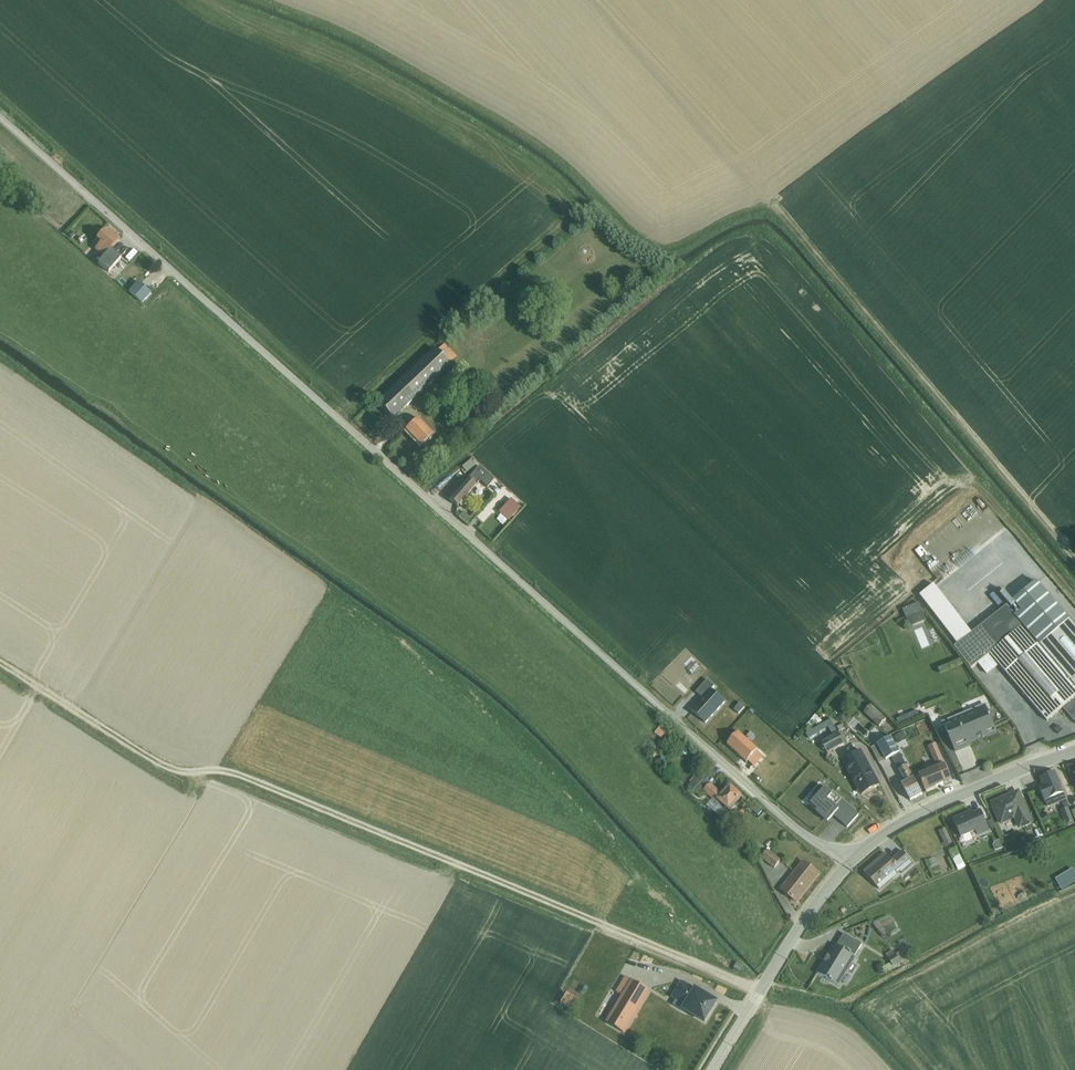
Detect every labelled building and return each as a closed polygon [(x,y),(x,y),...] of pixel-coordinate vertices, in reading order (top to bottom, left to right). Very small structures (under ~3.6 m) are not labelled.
[(106,259),(101,265),(108,272),(121,258),(110,248),(117,241),(108,232),(94,247),(106,259)] [(142,304),(153,293),(141,280),(129,291),(142,304)] [(428,344),(367,403),(387,424),(448,365),(428,344)] [(421,414),(410,426),(427,442),(437,430),(421,414)] [(482,469),(453,501),(461,509),(483,485),(494,495),(501,487),(482,469)] [(458,470),(444,485),(454,495),(469,480),(458,470)] [(916,550),(922,558),(929,553),(923,545),(916,550)] [(1008,590),(1003,594),(1012,607),(1017,603),(1008,590)] [(921,603),(904,608),(909,626),(926,621),(921,603)] [(1049,722),(1074,699),(1074,686),(1008,607),(956,647),(973,668),(990,652),(1049,722)] [(914,631),(921,650),(930,646),(922,628),(914,631)] [(690,715),(702,727),(725,703),(713,691),(690,715)] [(684,701),(677,707),(685,716),(692,710),(684,701)] [(742,716),(749,707),(742,701),(735,710),(742,716)] [(999,736),(987,705),(943,723),(956,754),(999,736)] [(873,707),(865,715),(879,729),(887,721),(873,707)] [(900,727),(920,717),(917,710),(896,720),(900,727)] [(812,741),(836,728),(832,720),(808,733),(812,741)] [(739,725),(726,737),(745,757),(758,745),(739,725)] [(839,733),(822,741),(829,755),(845,748),(839,733)] [(893,739),(873,750),(880,764),(901,753),(893,739)] [(937,757),(941,768),(921,776),(928,793),(956,782),(941,745),(930,749),(934,758),(937,757)] [(770,748),(754,761),(766,776),(782,762),(770,748)] [(862,751),(849,758),(853,764),(846,768),(862,798),(881,787),(862,751)] [(923,794),(908,768),(900,772),(907,784),(903,786),(911,801),(923,794)] [(689,786),(700,795),(710,782),(699,773),(689,786)] [(713,780),(703,790),(724,811),(741,794),(728,781),(721,788),(713,780)] [(849,827),(860,816),(825,782),(814,793),(818,797),(812,804),(831,822),(837,816),(849,827)] [(1061,804),(1052,782),(1038,788),(1047,810),(1061,804)] [(1020,790),(990,802),(1002,832),(1012,829),(1013,832),(1033,824),(1020,790)] [(952,821),(963,846),(994,832),(984,807),(952,821)] [(1073,818),(1065,820),(1067,826),(1074,824),(1073,818)] [(940,832),(948,848),(954,845),(946,829),(940,832)] [(958,868),(966,864),(957,848),(950,852),(958,868)] [(763,858),(775,869),(782,861),(770,850),(763,858)] [(886,856),(866,875),(876,885),(891,871),(897,877),(911,864),(899,852),(890,860),(886,856)] [(805,863),(781,890),(795,902),(819,876),(805,863)] [(882,914),(886,926),(894,923),(889,911),(882,914)] [(818,974),(838,986),(861,948),(849,941),(841,954),(833,949),(818,974)] [(904,952),(892,961),(898,969),(910,959),(904,952)] [(680,980),(670,996),(686,1007),(684,1010),(707,1025),(721,1003),(697,988),(695,990),(680,980)] [(633,982),(607,1024),(625,1035),(651,993),(633,982)]
